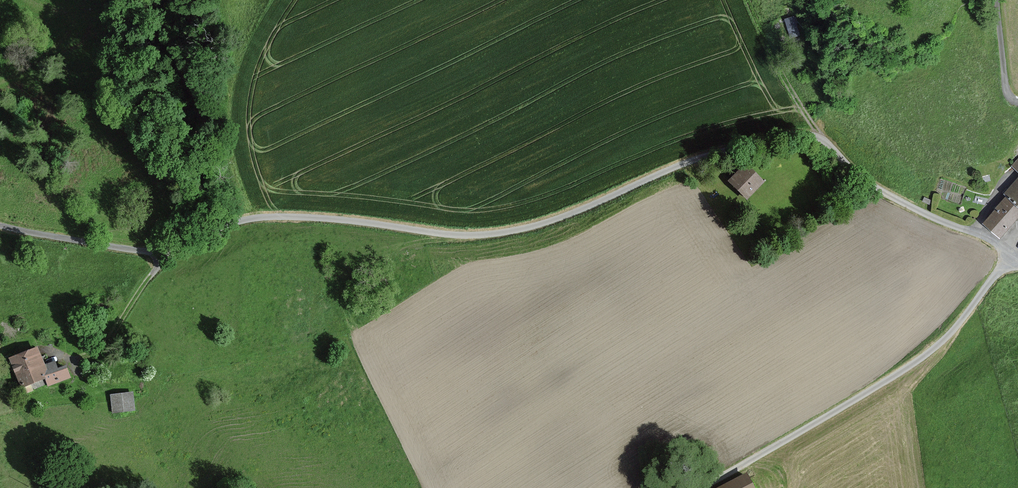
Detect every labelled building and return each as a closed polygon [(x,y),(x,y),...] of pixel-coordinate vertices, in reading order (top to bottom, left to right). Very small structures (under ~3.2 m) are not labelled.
[(800,40),(794,18),(776,24),(782,45),(800,40)] [(762,181),(744,164),(728,181),(746,198),(762,181)] [(1007,194),(1009,196),(1017,204),(1017,183),(1007,194)] [(1017,219),(1017,204),(1009,196),(984,223),(1001,237),(1017,219)] [(10,358),(21,386),(47,376),(50,383),(69,376),(65,364),(56,368),(53,361),(42,364),(36,348),(10,358)] [(131,394),(111,396),(113,412),(133,410),(131,394)] [(720,487),(754,487),(747,474),(720,487)]
